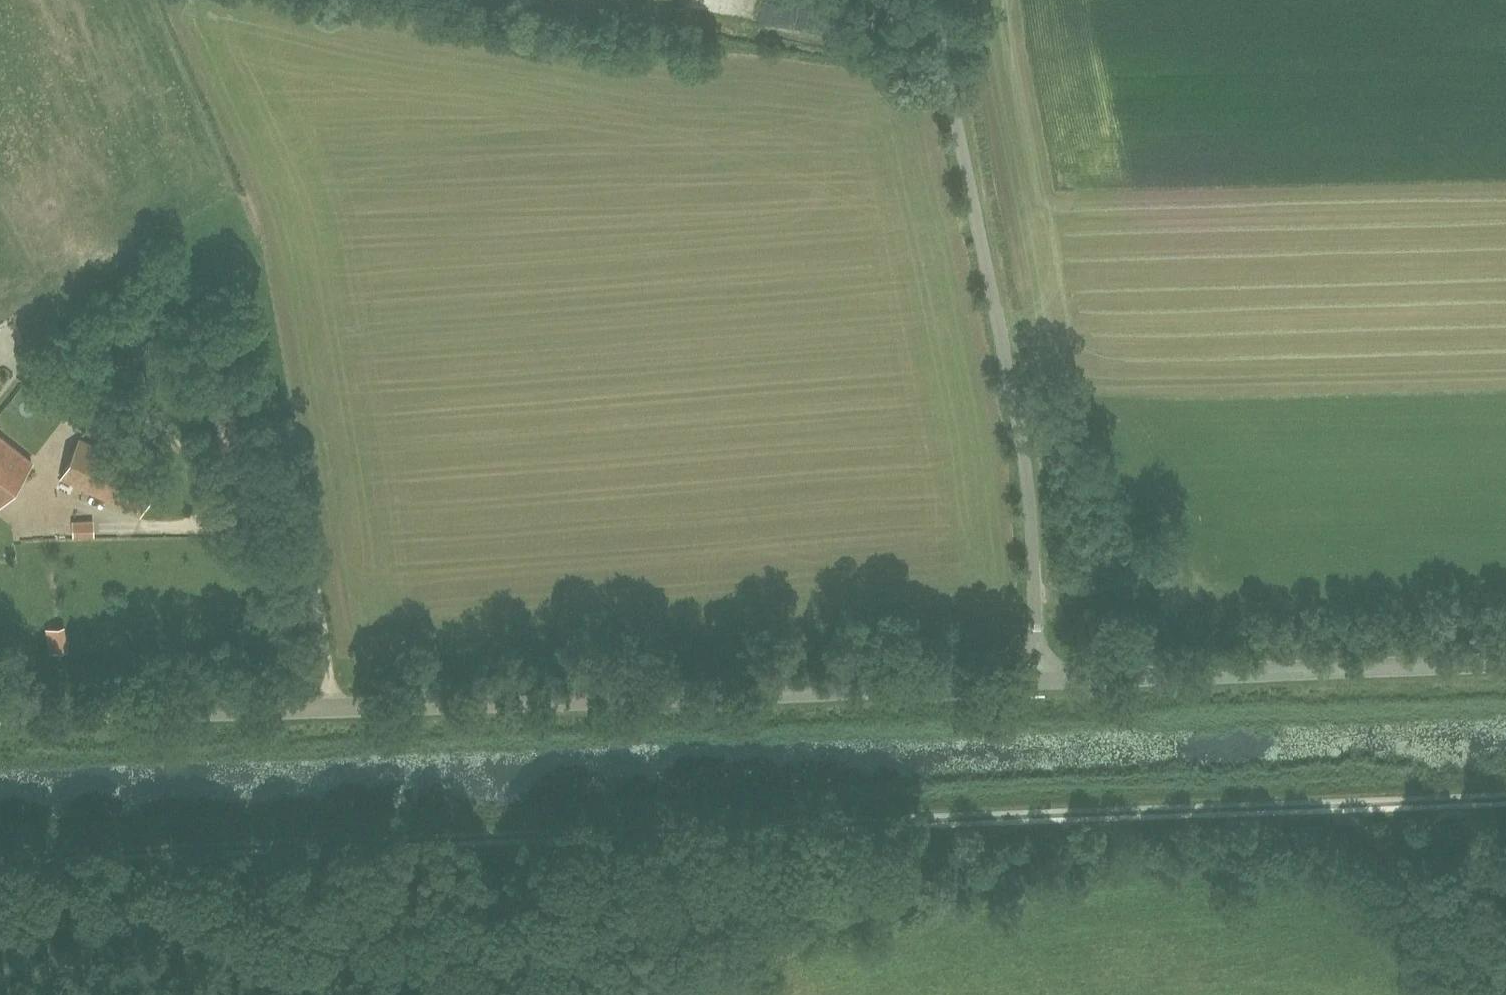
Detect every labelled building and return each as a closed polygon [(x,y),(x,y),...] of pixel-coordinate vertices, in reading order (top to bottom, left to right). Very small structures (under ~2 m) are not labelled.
[(0,436),(0,501),(31,460),(0,436)] [(151,491),(159,475),(79,437),(60,477),(140,515),(151,491)] [(73,537),(94,536),(94,519),(72,520),(73,537)] [(46,629),(49,652),(68,649),(64,626),(46,629)]
